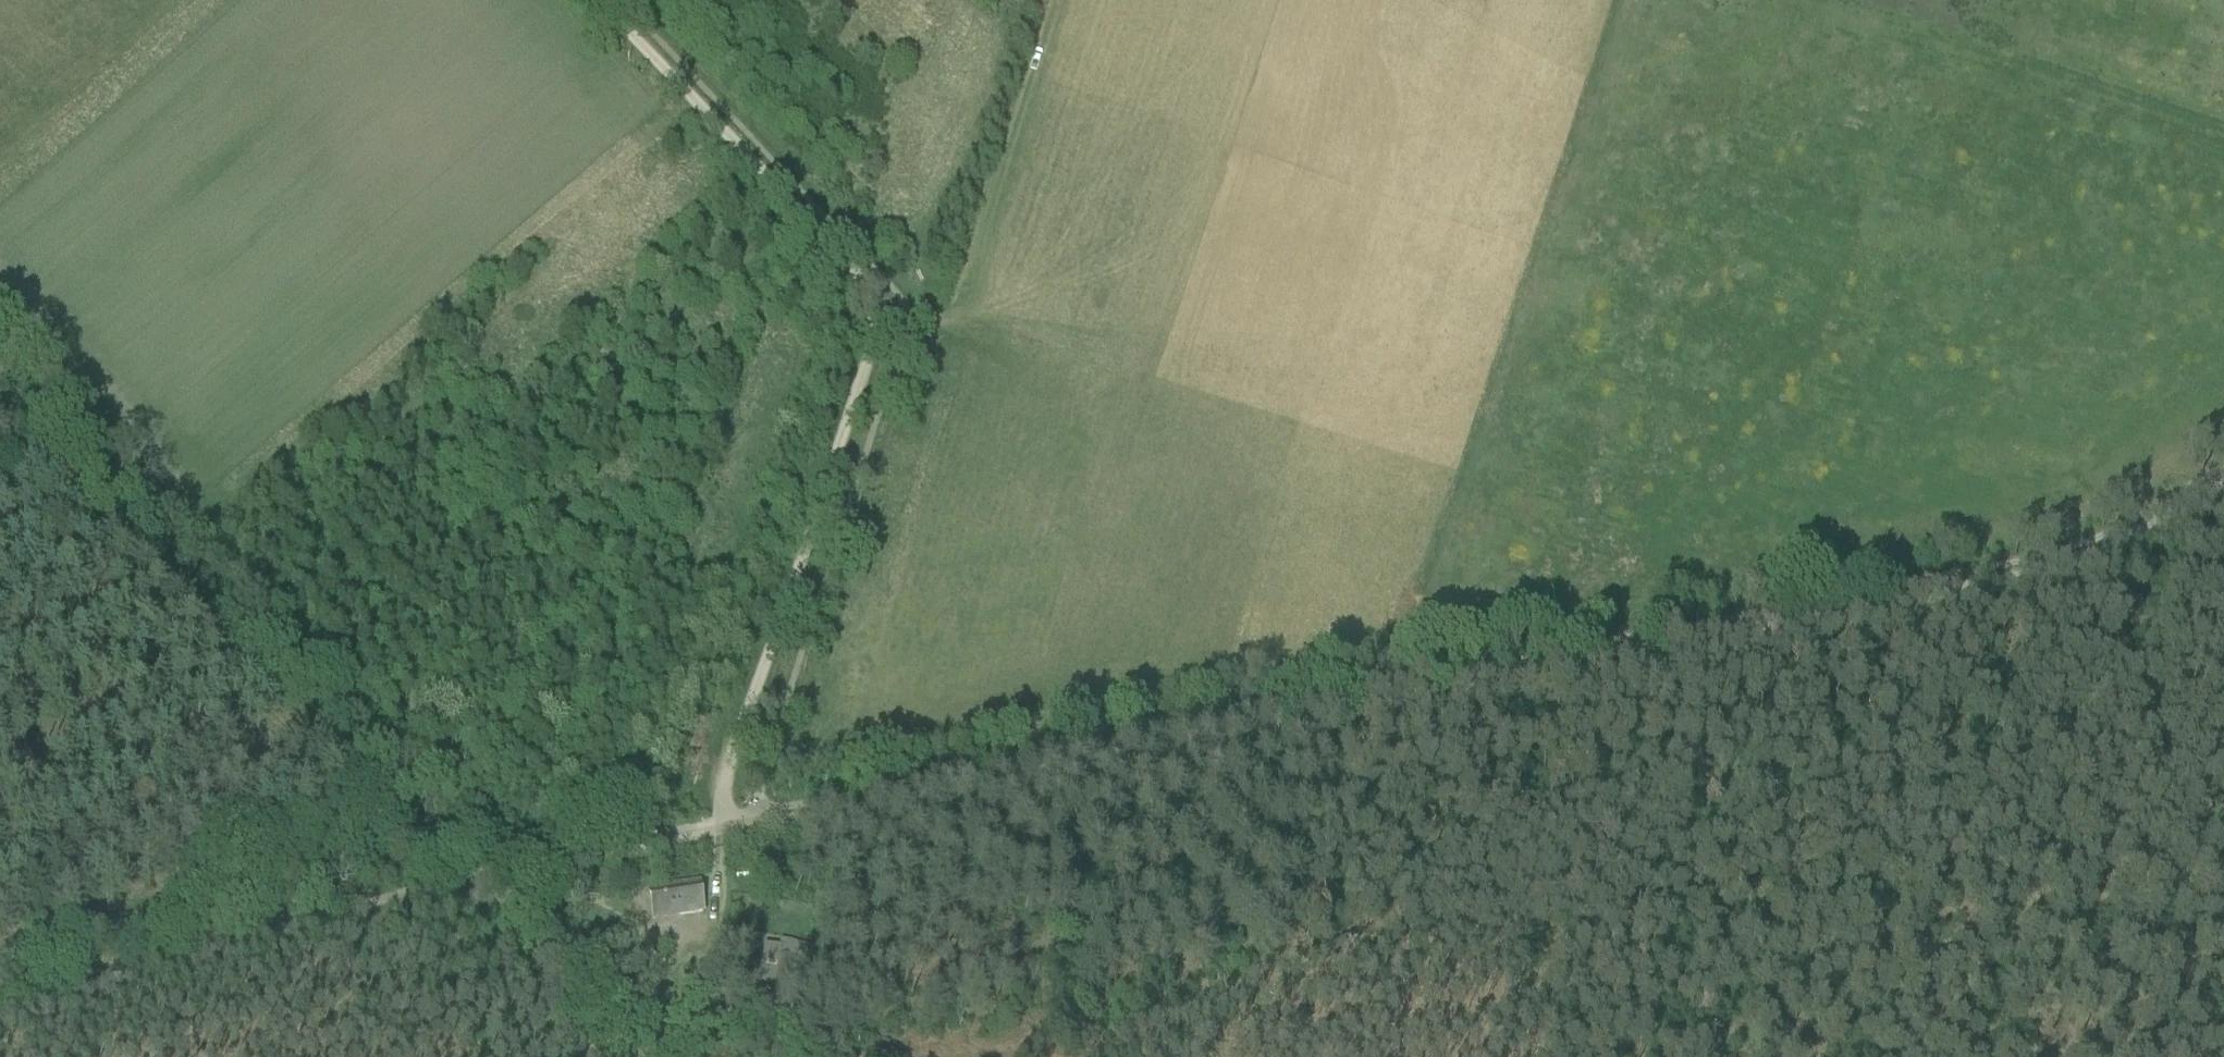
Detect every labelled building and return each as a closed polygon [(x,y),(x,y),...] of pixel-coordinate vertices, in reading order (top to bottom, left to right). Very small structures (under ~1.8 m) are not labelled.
[(649,891),(652,910),(678,907),(679,915),(702,912),(698,884),(649,891)] [(771,987),(784,989),(790,960),(810,964),(813,947),(780,941),(776,958),(771,987)]
